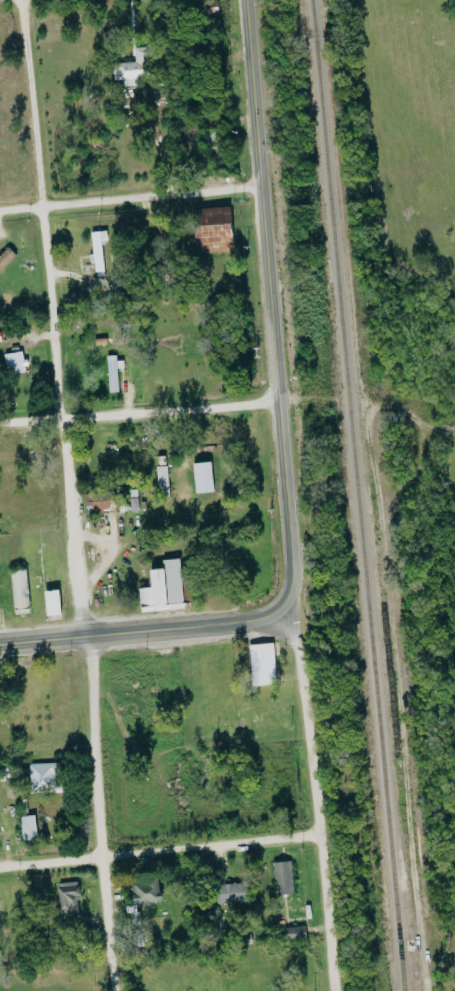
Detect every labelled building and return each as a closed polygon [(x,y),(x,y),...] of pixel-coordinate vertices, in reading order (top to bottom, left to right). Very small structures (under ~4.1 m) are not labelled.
[(115,80),(124,80),(124,86),(136,86),(136,78),(152,78),(152,47),(136,48),(136,62),(115,62),(115,80)] [(196,253),(234,252),(233,207),(195,208),(196,253)] [(96,262),(96,277),(106,276),(104,231),(92,232),(93,262),(96,262)] [(17,256),(9,248),(0,256),(0,272),(17,256)] [(5,354),(7,375),(27,373),(25,352),(5,354)] [(124,358),(108,358),(109,393),(119,393),(119,369),(125,369),(124,358)] [(197,495),(215,493),(213,463),(194,464),(197,495)] [(169,467),(158,468),(159,496),(170,496),(169,467)] [(87,512),(115,510),(114,491),(86,493),(87,512)] [(142,613),(186,608),(181,557),(164,559),(164,567),(151,569),(153,586),(139,588),(142,613)] [(28,569),(12,570),(13,608),(29,607),(28,569)] [(45,590),(48,616),(63,614),(60,588),(45,590)] [(252,686),(276,685),(275,643),(251,644),(252,686)] [(61,763),(30,763),(31,792),(62,792),(61,763)] [(22,815),(22,839),(37,839),(37,815),(22,815)] [(294,894),(293,861),(274,862),(276,894),(294,894)] [(133,905),(162,903),(161,880),(132,881),(133,905)] [(61,912),(80,911),(78,881),(59,882),(61,912)] [(245,902),(245,883),(217,883),(217,902),(245,902)] [(307,938),(306,926),(286,927),(286,939),(307,938)]
